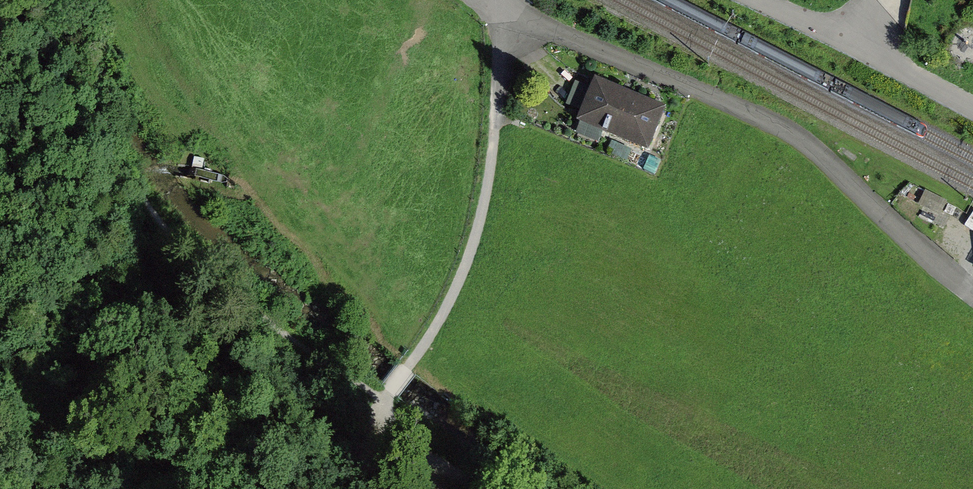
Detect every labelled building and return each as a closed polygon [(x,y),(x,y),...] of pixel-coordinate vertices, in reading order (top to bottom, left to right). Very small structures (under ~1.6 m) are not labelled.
[(660,103),(592,78),(573,127),(642,152),(660,103)]
